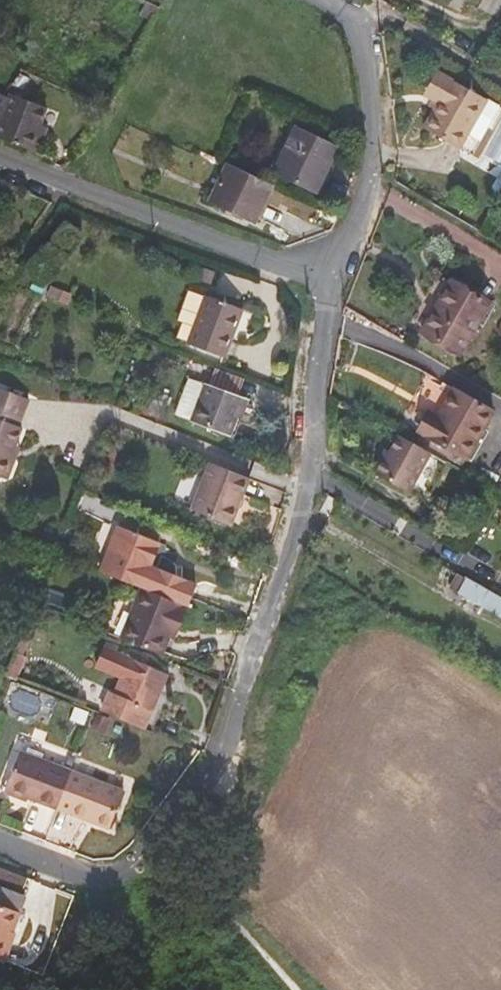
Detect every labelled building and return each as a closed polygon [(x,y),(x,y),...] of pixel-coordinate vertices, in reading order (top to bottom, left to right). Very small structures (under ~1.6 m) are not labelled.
[(423,95),(436,103),(450,78),(437,70),(423,95)] [(450,78),(436,103),(422,128),(472,155),(499,105),(450,78)] [(10,97),(0,93),(0,120),(1,120),(10,97)] [(45,113),(46,108),(11,94),(10,97),(1,120),(0,122),(0,138),(32,151),(41,125),(45,113)] [(48,127),(41,125),(32,151),(39,153),(48,127)] [(338,148),(297,128),(276,172),(316,192),(338,148)] [(215,189),(262,211),(274,186),(227,164),(215,189)] [(255,225),(262,211),(215,189),(209,203),(255,225)] [(46,285),(34,280),(31,288),(42,293),(46,285)] [(490,302),(451,280),(421,331),(460,354),(490,302)] [(71,294),(52,286),(48,296),(67,304),(71,294)] [(189,342),(206,297),(188,290),(177,320),(182,322),(177,337),(189,342)] [(206,295),(206,297),(189,342),(188,343),(225,358),(243,309),(206,295)] [(219,369),(212,386),(236,395),(242,378),(219,369)] [(236,417),(243,398),(236,395),(212,386),(206,384),(204,388),(189,382),(178,410),(194,416),(191,422),(228,436),(236,417)] [(438,415),(426,435),(466,459),(493,411),(454,388),(438,415)] [(21,418),(29,399),(0,389),(0,409),(21,418)] [(249,400),(243,398),(236,417),(242,419),(249,400)] [(0,409),(0,477),(2,478),(21,428),(18,427),(21,418),(0,409)] [(416,430),(426,435),(438,415),(428,409),(416,430)] [(423,466),(430,452),(399,435),(389,451),(386,449),(373,472),(408,493),(421,500),(436,473),(423,466)] [(198,493),(237,510),(250,479),(210,463),(198,493)] [(231,525),(237,510),(198,493),(191,510),(231,525)] [(160,542),(119,526),(101,571),(142,588),(187,607),(190,599),(196,586),(150,568),(160,542)] [(462,574),(454,590),(500,613),(500,593),(462,574)] [(69,591),(57,586),(52,600),(63,605),(69,591)] [(187,607),(142,588),(120,638),(163,656),(177,622),(182,624),(189,608),(187,607)] [(42,622),(48,608),(35,602),(33,607),(29,616),(42,622)] [(102,711),(144,729),(167,674),(131,658),(110,649),(102,668),(123,677),(116,694),(111,691),(102,711)] [(14,652),(5,676),(11,678),(17,680),(27,658),(14,652)] [(22,794),(58,808),(72,770),(21,751),(6,791),(21,797),(22,794)] [(72,770),(58,808),(111,827),(125,790),(72,770)] [(5,965),(12,948),(9,947),(21,917),(0,909),(0,963),(5,965)]
